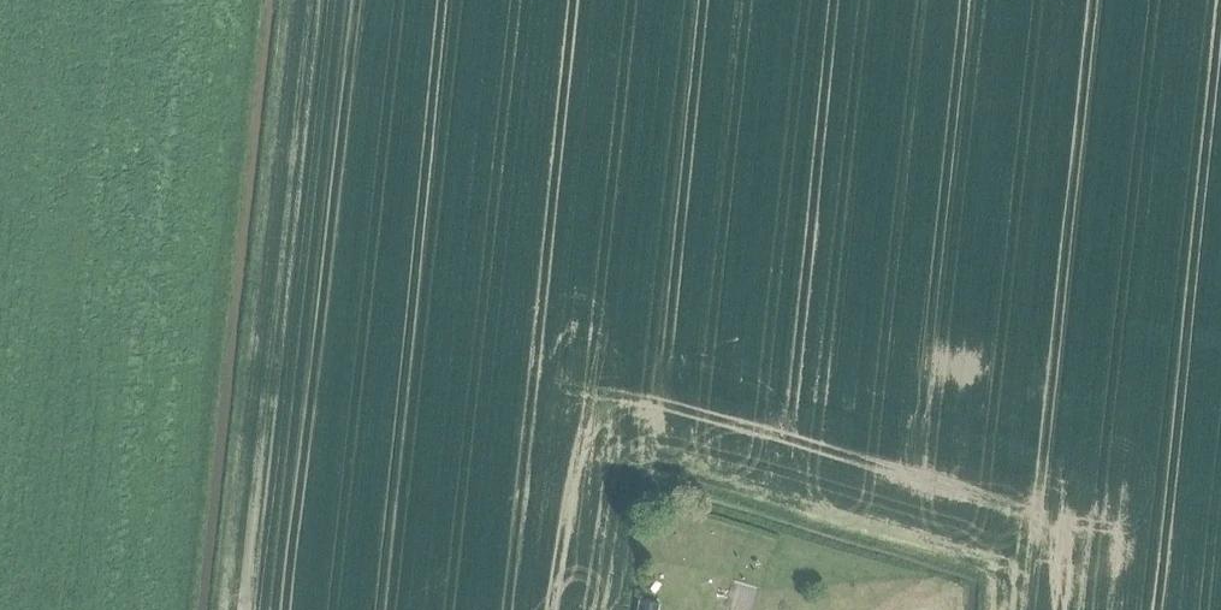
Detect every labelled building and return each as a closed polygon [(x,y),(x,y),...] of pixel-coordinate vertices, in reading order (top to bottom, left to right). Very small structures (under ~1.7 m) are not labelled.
[(659,604),(639,601),(637,609),(658,609),(659,604)]
